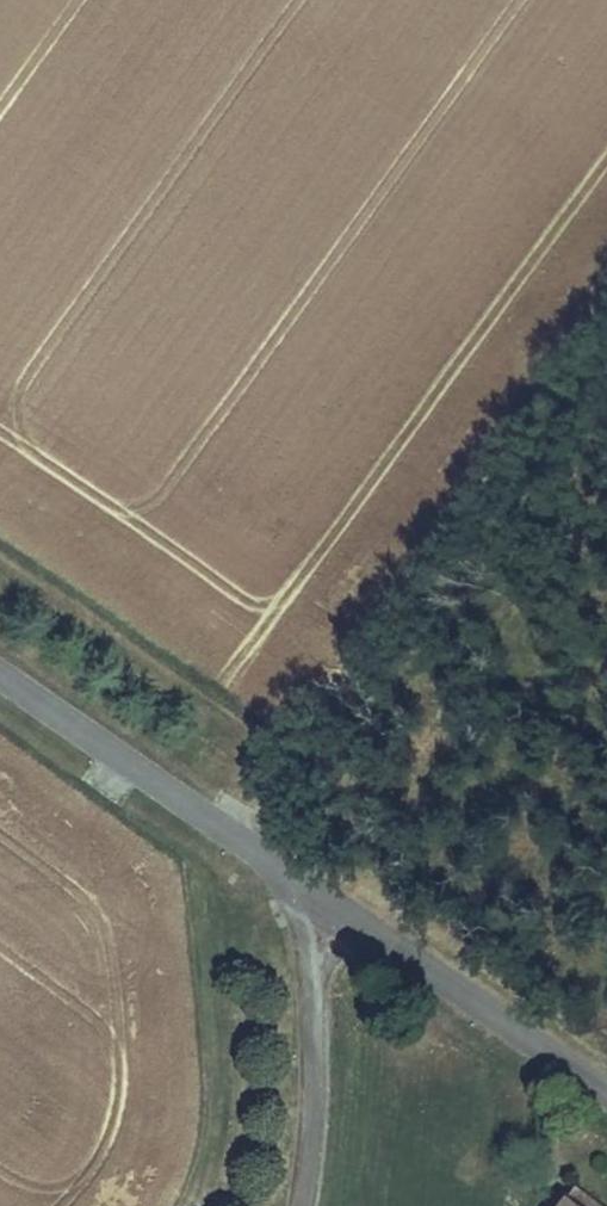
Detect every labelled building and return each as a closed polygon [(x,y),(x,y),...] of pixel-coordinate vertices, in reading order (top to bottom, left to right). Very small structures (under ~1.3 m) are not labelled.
[(559,1194),(549,1205),(575,1205),(559,1194)]
